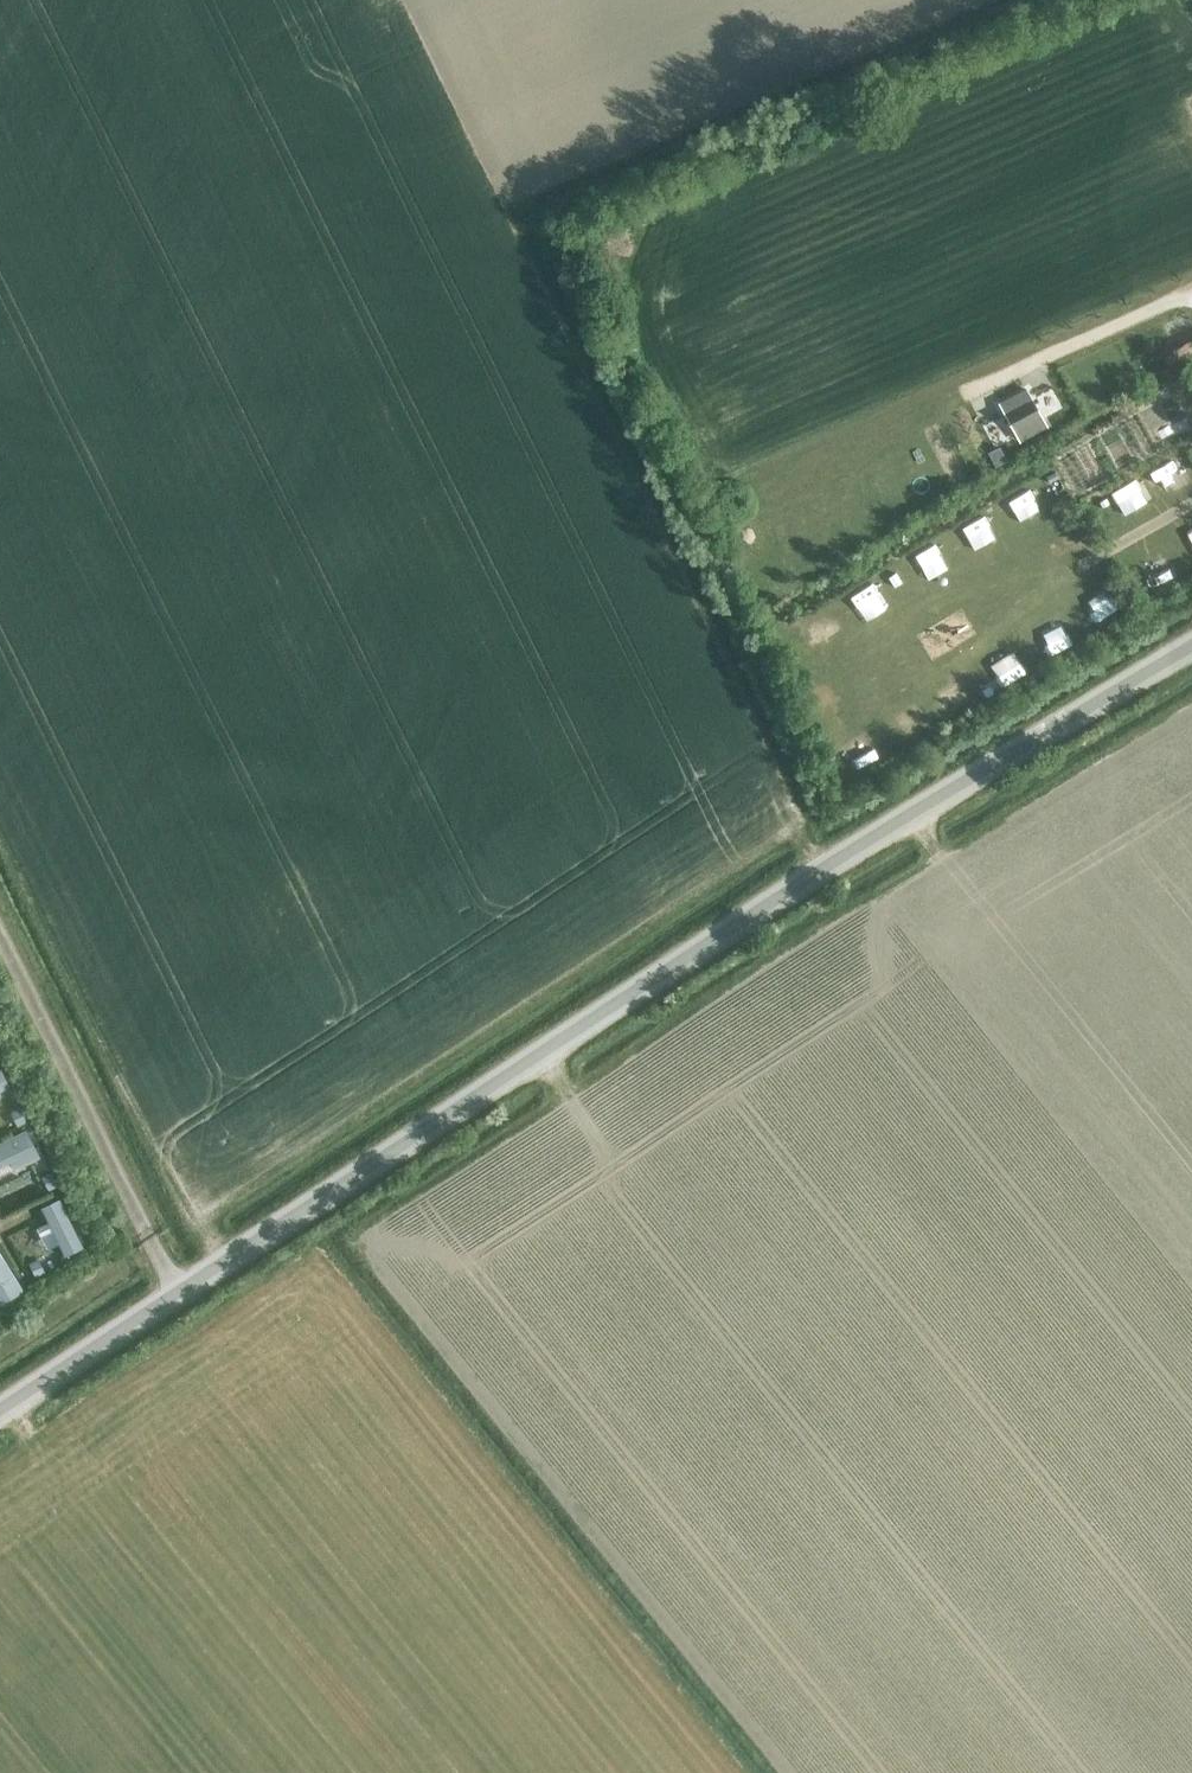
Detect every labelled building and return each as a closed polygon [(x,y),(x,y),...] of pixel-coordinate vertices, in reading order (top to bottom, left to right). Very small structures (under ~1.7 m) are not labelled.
[(1048,427),(1026,386),(994,403),(1017,443),(1048,427)] [(10,1086),(1,1068),(0,1068),(0,1091),(10,1086)] [(0,1142),(0,1167),(10,1162),(14,1170),(40,1157),(27,1129),(0,1142)] [(83,1247),(59,1198),(41,1206),(65,1256),(83,1247)] [(0,1253),(0,1305),(23,1291),(0,1253)]
